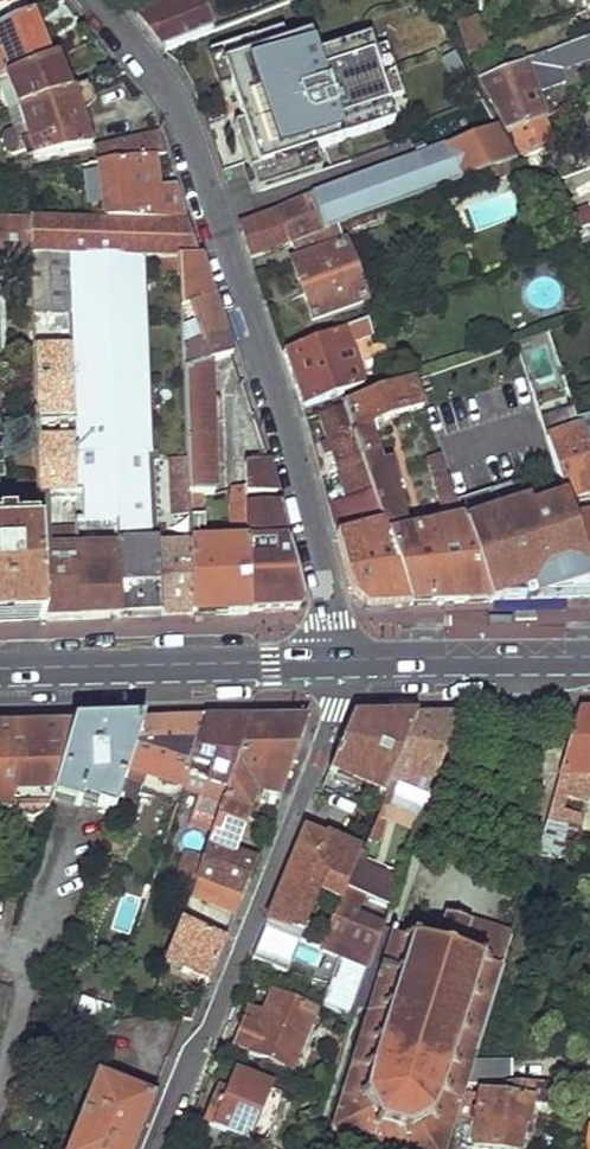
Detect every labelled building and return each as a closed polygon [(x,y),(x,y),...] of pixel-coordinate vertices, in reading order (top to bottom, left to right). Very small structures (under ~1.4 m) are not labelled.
[(213,31),(199,0),(174,0),(136,16),(164,52),(213,31)] [(480,19),(517,4),(515,0),(473,0),(480,19)] [(6,73),(45,57),(28,14),(0,25),(0,75),(6,73)] [(468,56),(486,50),(474,21),(457,28),(468,56)] [(207,52),(254,194),(321,172),(314,151),(343,141),(343,138),(393,121),(376,68),(379,67),(369,35),(315,53),(309,34),(286,42),(281,27),(207,52)] [(508,135),(513,134),(543,122),(584,106),(573,74),(589,67),(589,39),(548,56),(557,79),(534,88),(525,66),(480,83),(508,135)] [(463,66),(455,52),(440,60),(449,74),(463,66)] [(6,73),(20,105),(66,91),(51,55),(45,57),(6,73)] [(525,66),(534,88),(557,79),(548,56),(525,66)] [(23,149),(27,158),(91,148),(82,110),(89,108),(94,101),(89,89),(82,86),(66,91),(20,105),(32,148),(23,149)] [(513,134),(522,159),(553,148),(543,122),(513,134)] [(515,161),(497,126),(444,145),(443,143),(310,192),(308,195),(274,211),(236,224),(248,261),(290,245),(338,227),(515,161)] [(158,135),(95,147),(99,163),(151,156),(165,153),(158,135)] [(154,177),(151,156),(99,163),(106,219),(187,222),(175,185),(152,188),(151,178),(154,177)] [(34,313),(69,310),(67,253),(140,255),(153,255),(172,255),(199,256),(187,222),(106,219),(0,216),(0,252),(33,253),(34,313)] [(286,260),(310,325),(369,303),(345,238),(342,239),(338,227),(290,245),(295,257),(286,260)] [(69,349),(73,455),(113,454),(151,452),(140,255),(67,253),(69,310),(69,349)] [(152,272),(173,273),(172,255),(153,255),(152,272)] [(173,273),(175,309),(184,305),(212,294),(199,256),(172,255),(173,273)] [(179,373),(205,361),(230,351),(212,294),(184,305),(192,331),(178,336),(179,373)] [(408,315),(411,322),(425,317),(423,309),(408,315)] [(69,310),(34,313),(34,323),(54,322),(55,349),(69,349),(69,310)] [(284,354),(303,409),(363,388),(350,346),(371,338),(368,326),(284,354)] [(37,440),(38,493),(57,492),(58,498),(58,502),(74,503),(74,483),(73,455),(69,349),(55,349),(34,350),(37,415),(49,415),(60,415),(61,438),(50,439),(37,440)] [(183,498),(201,497),(213,498),(205,361),(179,373),(183,458),(183,498)] [(415,384),(418,395),(432,390),(428,379),(415,384)] [(409,608),(488,605),(456,505),(439,459),(426,464),(449,527),(406,536),(388,468),(379,469),(367,429),(423,410),(418,395),(415,384),(344,409),(409,608)] [(544,430),(576,420),(571,406),(540,416),(544,430)] [(330,509),(354,598),(371,609),(409,608),(344,409),(318,418),(327,443),(321,445),(325,458),(331,456),(347,501),(330,509)] [(60,415),(49,415),(50,439),(61,438),(60,415)] [(576,423),(578,430),(589,466),(589,419),(576,423)] [(567,500),(589,493),(589,466),(578,430),(547,440),(567,500)] [(265,451),(250,455),(251,462),(268,459),(265,451)] [(79,616),(159,614),(155,546),(155,538),(154,525),(151,452),(113,454),(115,519),(116,547),(84,549),(75,550),(79,616)] [(82,520),(115,519),(113,454),(73,455),(74,483),(74,503),(82,503),(82,520)] [(183,498),(183,458),(167,459),(170,516),(184,515),(183,498)] [(274,487),(268,459),(251,462),(243,464),(244,486),(233,486),(234,496),(241,495),(274,487)] [(589,600),(589,572),(573,520),(571,512),(532,515),(522,483),(456,505),(488,605),(589,600)] [(38,521),(44,521),(43,499),(58,498),(57,492),(38,493),(38,521)] [(190,615),(248,612),(242,505),(241,495),(234,496),(230,514),(232,543),(204,545),(201,497),(183,498),(184,515),(186,545),(190,615)] [(307,603),(279,503),(242,505),(248,612),(273,612),(298,611),(307,603)] [(589,572),(589,517),(573,520),(589,572)] [(42,619),(38,531),(11,532),(11,521),(0,522),(0,621),(42,619)] [(154,525),(155,538),(163,537),(162,525),(154,525)] [(74,529),(38,531),(42,619),(79,616),(75,550),(75,542),(74,529)] [(163,537),(155,538),(155,546),(163,546),(163,537)] [(163,546),(155,546),(159,614),(190,615),(186,545),(163,546)] [(568,865),(589,792),(589,711),(578,711),(538,859),(568,865)] [(418,716),(391,782),(432,797),(461,715),(442,715),(418,716)] [(354,718),(333,769),(388,788),(391,782),(418,716),(387,717),(354,718)] [(204,727),(185,786),(210,794),(213,785),(231,790),(256,725),(204,727)] [(231,790),(198,879),(245,896),(259,862),(234,852),(257,792),(280,799),(307,725),(256,725),(231,790)] [(76,729),(56,801),(82,810),(84,805),(116,814),(130,773),(145,727),(76,729)] [(145,727),(130,773),(182,792),(185,786),(204,727),(145,727)] [(76,729),(0,730),(0,817),(50,816),(51,814),(56,801),(76,729)] [(307,831),(269,925),(303,938),(325,947),(349,890),(361,856),(362,854),(307,831)] [(404,871),(361,856),(349,890),(364,895),(392,905),(404,871)] [(245,896),(198,879),(192,899),(237,915),(245,896)] [(358,912),(364,895),(349,890),(325,947),(343,954),(325,1003),(354,1013),(386,922),(358,912)] [(447,913),(444,926),(469,933),(472,921),(447,913)] [(330,1126),(401,1148),(447,1148),(456,1115),(464,1092),(470,1072),(477,1049),(511,932),(472,921),(469,933),(444,926),(437,941),(422,937),(422,934),(418,934),(416,939),(400,933),(401,927),(397,925),(330,1126)] [(183,923),(166,965),(208,982),(227,939),(183,923)] [(269,925),(255,958),(290,972),(303,938),(269,925)] [(3,1033),(15,991),(1,987),(0,991),(0,1032),(3,1033)] [(245,1026),(234,1051),(291,1072),(315,1015),(270,997),(257,1030),(245,1026)] [(470,1072),(511,1076),(515,1056),(477,1049),(470,1072)] [(456,1115),(470,1119),(467,1130),(476,1133),(473,1148),(478,1148),(521,1148),(526,1123),(534,1122),(540,1080),(511,1076),(509,1090),(464,1092),(456,1115)] [(70,1148),(132,1148),(153,1098),(98,1077),(70,1148)] [(213,1101),(206,1124),(236,1136),(251,1140),(269,1091),(233,1078),(222,1103),(213,1101)] [(198,1145),(210,1148),(231,1148),(236,1136),(206,1124),(198,1145)]
